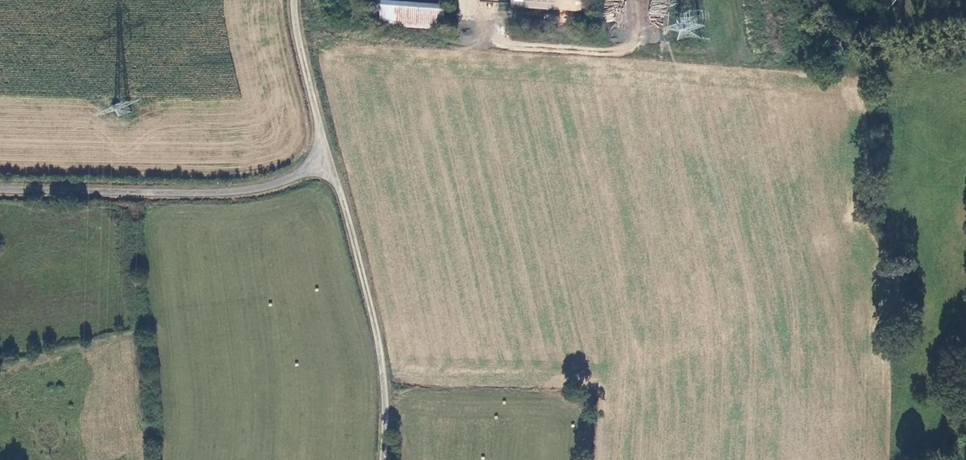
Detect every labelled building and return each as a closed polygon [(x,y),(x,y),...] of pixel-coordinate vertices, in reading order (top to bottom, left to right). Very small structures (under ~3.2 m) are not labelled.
[(513,6),(587,11),(588,0),(513,0),(513,6)] [(383,24),(445,27),(446,4),(384,1),(383,24)]
